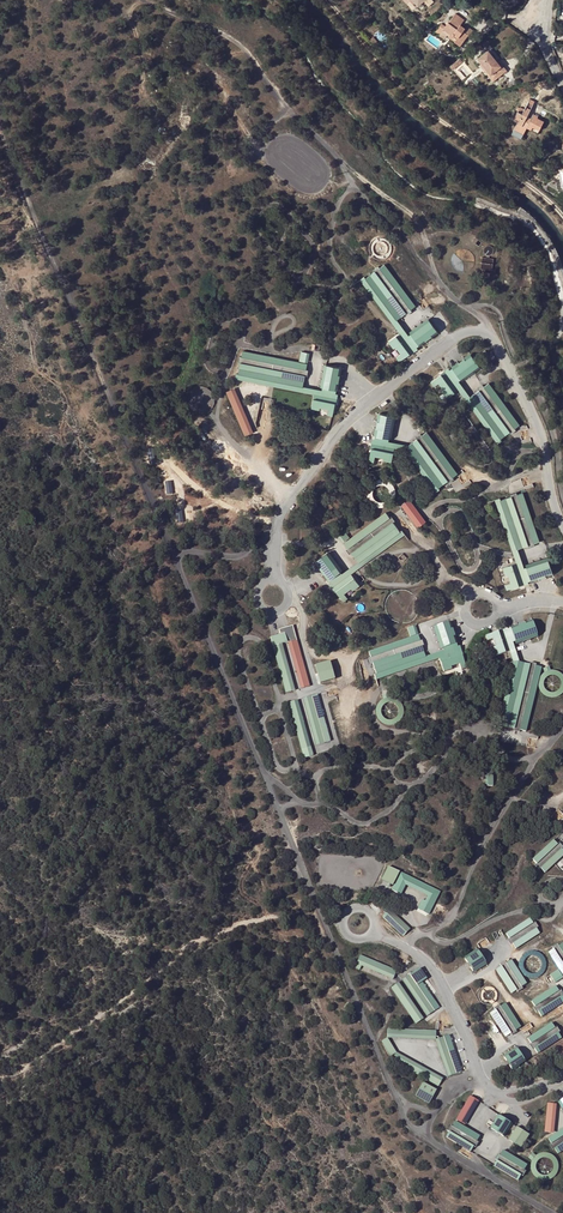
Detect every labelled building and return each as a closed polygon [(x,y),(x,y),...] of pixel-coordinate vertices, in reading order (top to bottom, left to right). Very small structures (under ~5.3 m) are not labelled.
[(416,8),(425,0),(409,0),(416,8)] [(454,42),(459,45),(467,34),(463,30),(464,28),(460,25),(457,23),(452,19),(445,26),(441,23),(435,31),(439,34),(443,29),(452,36),(453,34),(458,38),(455,40),(454,42)] [(474,31),(467,25),(464,28),(463,30),(467,34),(470,36),(474,31)] [(447,35),(455,40),(458,38),(453,34),(452,36),(443,29),(439,34),(444,38),(447,35)] [(488,50),(477,59),(481,64),(494,80),(505,71),(497,61),(488,50)] [(462,62),(460,59),(450,66),(453,70),(462,62)] [(505,71),(507,70),(498,59),(497,61),(505,71)] [(494,80),(481,64),(480,65),(492,81),(494,80)] [(521,116),(516,114),(513,120),(517,123),(516,126),(513,132),(522,136),(526,128),(531,130),(532,127),(539,130),(543,122),(537,118),(538,116),(533,114),(530,118),(530,120),(525,118),(526,116),(531,107),(526,105),(523,112),(521,116)] [(494,260),(483,258),(481,270),(484,270),(483,277),(490,279),(491,274),(486,273),(486,270),(492,271),(494,260)] [(385,265),(380,269),(375,272),(366,279),(396,320),(397,320),(406,313),(411,309),(415,306),(385,265)] [(396,320),(366,279),(364,277),(361,280),(400,334),(410,346),(406,349),(409,352),(418,345),(416,341),(414,343),(409,336),(397,320),(396,320)] [(429,321),(409,336),(414,343),(416,341),(418,345),(437,331),(429,321)] [(410,346),(400,334),(388,342),(393,350),(395,348),(400,355),(396,358),(399,362),(410,354),(409,352),(406,349),(410,346)] [(305,375),(306,370),(307,364),(242,351),(241,357),(240,362),(238,374),(302,387),(303,386),(305,375)] [(471,356),(453,369),(455,372),(453,374),(459,381),(479,366),(471,356)] [(331,389),(335,390),(339,368),(327,365),(322,390),(331,391),(331,389)] [(469,398),(470,397),(459,381),(453,374),(455,372),(453,369),(442,377),(445,380),(448,377),(458,390),(498,444),(502,441),(500,439),(469,398)] [(322,390),(303,386),(302,387),(238,374),(236,374),(234,379),(313,394),(329,397),(328,402),(333,402),(335,390),(331,389),(331,391),(322,390)] [(445,380),(442,377),(441,375),(430,383),(433,388),(438,384),(443,390),(441,392),(446,399),(458,390),(448,377),(445,380)] [(484,387),(479,391),(470,397),(469,398),(500,439),(510,432),(514,429),(519,425),(489,383),(484,387)] [(245,435),(254,432),(236,387),(227,391),(245,435)] [(335,403),(333,402),(328,402),(329,397),(313,394),(311,408),(319,410),(319,407),(328,409),(327,415),(332,416),(335,403)] [(381,414),(376,437),(379,438),(379,440),(391,443),(396,417),(381,414)] [(417,440),(408,446),(438,488),(448,481),(452,478),(457,474),(427,433),(422,436),(417,440)] [(379,438),(376,437),(374,449),(377,449),(378,445),(394,448),(405,450),(435,493),(440,490),(438,488),(408,446),(391,443),(379,440),(379,438)] [(377,449),(374,449),(370,448),(367,461),(374,463),(375,457),(384,458),(383,461),(391,463),(394,448),(378,445),(377,449)] [(523,492),(517,495),(511,496),(500,501),(517,550),(518,550),(529,546),(534,544),(540,542),(523,492)] [(401,504),(418,527),(426,521),(410,498),(401,504)] [(517,550),(500,501),(499,499),(495,500),(516,563),(522,578),(518,580),(519,584),(530,579),(529,576),(526,577),(523,569),(524,568),(518,550),(517,550)] [(393,522),(389,518),(386,513),(344,544),(348,549),(351,553),(358,562),(358,563),(400,532),(393,522)] [(402,530),(400,532),(358,563),(358,562),(344,573),(344,574),(335,581),(333,578),(330,580),(337,590),(340,588),(338,585),(352,574),(405,535),(402,530)] [(350,537),(344,530),(339,534),(344,542),(350,537)] [(344,574),(344,573),(329,552),(316,561),(330,580),(333,578),(335,581),(344,574)] [(549,560),(524,568),(523,569),(526,577),(529,576),(530,579),(553,571),(549,560)] [(522,578),(516,563),(502,567),(505,575),(508,574),(511,583),(504,585),(506,590),(519,585),(519,584),(518,580),(522,578)] [(360,586),(352,574),(338,585),(340,588),(337,590),(336,592),(343,602),(348,599),(344,594),(351,589),(353,591),(360,586)] [(453,646),(456,645),(448,622),(436,626),(444,651),(454,648),(453,646)] [(532,623),(511,631),(512,633),(510,634),(513,643),(537,635),(532,623)] [(415,635),(412,626),(407,628),(410,636),(415,635)] [(512,633),(511,631),(499,634),(500,638),(504,636),(510,652),(513,663),(497,727),(503,728),(503,727),(519,663),(513,643),(510,634),(512,633)] [(500,638),(499,634),(498,632),(486,636),(487,641),(493,639),(496,647),(493,649),(496,657),(510,652),(504,636),(500,638)] [(279,645),(283,644),(287,642),(284,633),(270,637),(286,693),(292,691),(279,645)] [(421,647),(419,641),(417,635),(369,652),(371,658),(373,663),(377,675),(425,658),(425,657),(421,647)] [(295,690),(283,644),(279,645),(292,691),(295,690)] [(444,651),(425,657),(425,658),(377,675),(374,676),(376,681),(438,658),(456,652),(457,657),(460,656),(456,645),(453,646),(454,648),(444,651)] [(462,656),(460,656),(457,657),(456,652),(438,658),(443,673),(451,669),(451,667),(459,664),(461,670),(466,668),(462,656)] [(331,661),(315,664),(319,682),(335,679),(331,661)] [(530,665),(519,663),(503,727),(515,729),(520,731),(526,732),(542,668),(535,666),(530,665)] [(318,695),(306,698),(320,744),(331,741),(318,695)] [(320,744),(306,698),(303,699),(317,745),(320,744)] [(298,701),(295,702),(308,748),(310,747),(298,701)] [(308,748),(295,702),(289,703),(302,750),(308,748)] [(533,860),(537,864),(541,868),(545,873),(562,856),(562,851),(561,849),(557,845),(553,840),(533,860)] [(393,885),(400,871),(389,865),(382,879),(393,885)] [(392,890),(398,893),(404,881),(432,894),(426,907),(431,909),(440,891),(401,872),(392,890)] [(404,881),(398,893),(401,894),(405,885),(428,896),(423,905),(426,907),(432,894),(404,881)] [(383,916),(403,936),(410,929),(390,908),(383,916)] [(529,919),(506,934),(510,939),(513,944),(516,949),(539,934),(536,928),(533,924),(529,919)] [(559,947),(554,950),(549,953),(562,975),(562,944),(559,947)] [(478,951),(465,959),(472,971),(485,963),(478,951)] [(360,970),(362,966),(363,963),(394,976),(397,970),(361,955),(355,968),(360,970)] [(511,960),(506,964),(501,967),(496,970),(511,993),(517,990),(521,987),(526,983),(511,960)] [(363,963),(362,966),(393,979),(394,976),(363,963)] [(410,975),(406,978),(431,1014),(439,1007),(426,988),(421,991),(410,975)] [(431,1014),(406,978),(403,981),(428,1016),(431,1014)] [(399,983),(396,985),(421,1020),(424,1018),(399,983)] [(421,1020),(396,985),(391,989),(416,1024),(421,1020)] [(558,992),(555,986),(531,1001),(535,1007),(538,1012),(541,1017),(562,1003),(562,999),(562,996),(558,992)] [(506,1004),(500,1008),(496,1011),(490,1014),(505,1037),(510,1033),(515,1031),(521,1027),(506,1004)] [(557,1033),(554,1028),(551,1023),(528,1038),(531,1044),(534,1048),(537,1054),(561,1039),(557,1033)] [(449,1036),(439,1039),(446,1058),(456,1055),(449,1036)] [(446,1058),(439,1039),(435,1041),(448,1077),(452,1075),(447,1062),(457,1058),(456,1055),(446,1058)] [(524,1061),(517,1049),(503,1057),(511,1069),(524,1061)] [(396,1052),(394,1056),(441,1082),(443,1078),(396,1052)] [(441,1082),(394,1056),(392,1061),(438,1087),(441,1082)] [(447,1062),(452,1075),(462,1072),(457,1058),(447,1062)] [(416,1095),(430,1103),(437,1090),(423,1082),(416,1095)] [(466,1125),(479,1100),(470,1095),(456,1120),(466,1125)] [(549,1102),(545,1132),(554,1133),(558,1104),(549,1102)] [(511,1123),(499,1116),(491,1129),(504,1136),(511,1123)] [(456,1121),(453,1127),(450,1132),(446,1138),(470,1152),(473,1146),(476,1141),(479,1136),(456,1121)] [(517,1126),(509,1139),(522,1147),(530,1134),(517,1126)] [(549,1139),(552,1144),(555,1149),(559,1154),(562,1151),(562,1129),(549,1139)] [(504,1150),(501,1156),(498,1161),(494,1166),(518,1181),(521,1175),(524,1170),(527,1165),(504,1150)]
